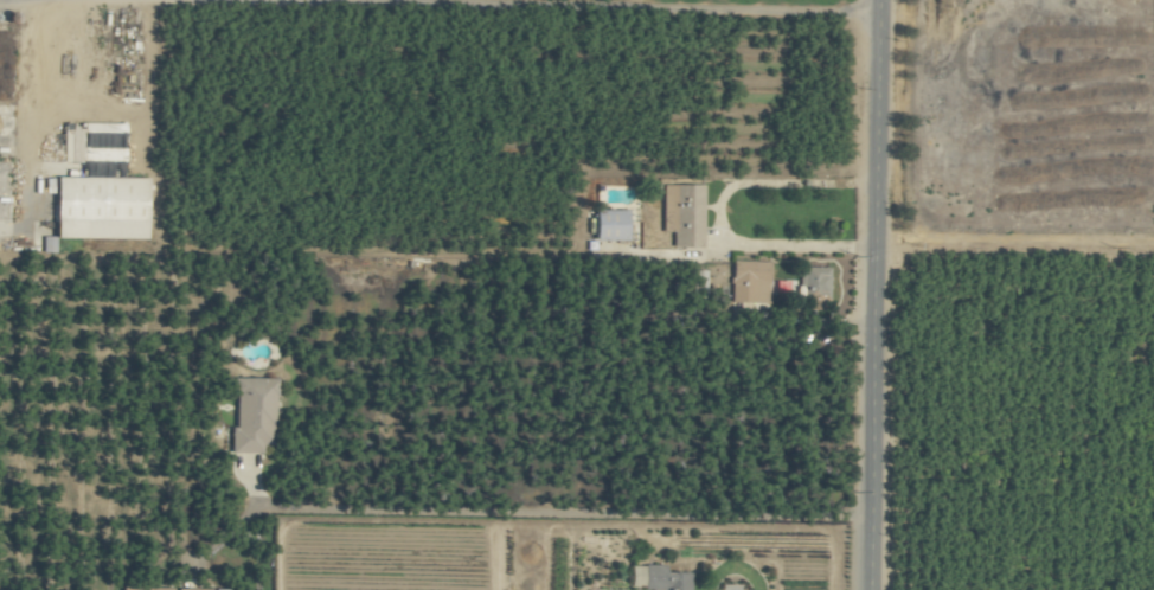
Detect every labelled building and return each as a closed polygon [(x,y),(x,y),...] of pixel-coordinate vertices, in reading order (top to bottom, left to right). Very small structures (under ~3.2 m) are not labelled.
[(143,238),(143,177),(119,177),(119,163),(113,162),(113,168),(104,168),(104,176),(52,176),(52,238),(143,238)] [(702,185),(662,184),(661,230),(670,230),(670,244),(701,245),(702,185)] [(623,210),(591,209),(591,240),(623,241),(623,210)] [(732,284),(730,284),(729,301),(766,303),(767,262),(733,260),(732,284)] [(827,267),(799,266),(798,300),(816,301),(816,297),(827,297),(827,267)] [(702,270),(689,270),(689,294),(702,294),(702,270)] [(273,378),(232,377),(231,435),(237,435),(237,432),(246,432),(247,428),(257,428),(257,423),(272,423),(273,378)] [(662,573),(662,566),(628,566),(628,588),(650,588),(650,589),(687,589),(687,573),(662,573)]
